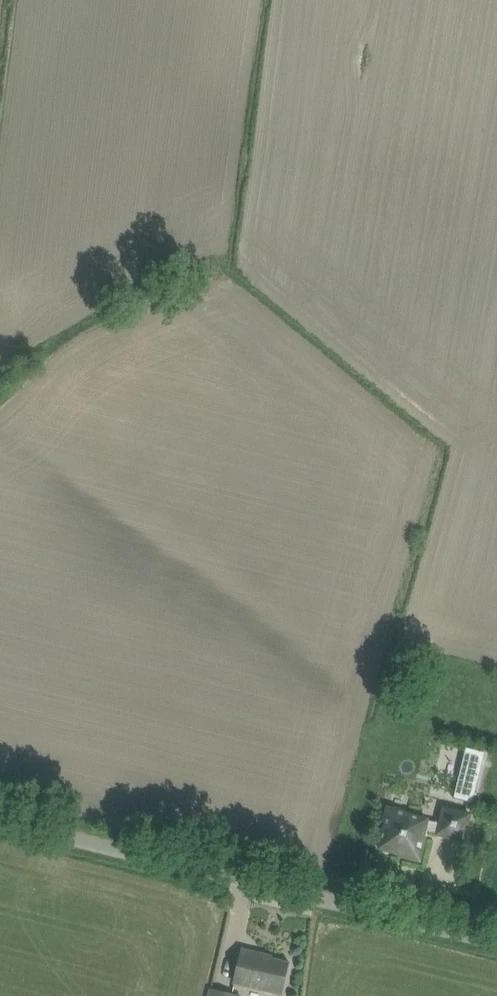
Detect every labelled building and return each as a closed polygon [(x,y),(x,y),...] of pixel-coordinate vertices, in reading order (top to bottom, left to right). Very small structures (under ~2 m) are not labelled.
[(466,750),(453,799),(472,803),(473,797),(476,798),(477,795),(474,794),(481,767),(483,767),(484,762),(483,762),(484,754),(466,750)] [(386,822),(380,849),(399,853),(399,855),(420,861),(426,838),(424,837),(426,829),(438,832),(437,834),(464,841),(470,815),(444,808),(440,824),(428,821),(428,819),(405,814),(405,812),(388,807),(384,821),(386,822)] [(281,995),(284,983),(289,963),(259,957),(260,954),(242,950),(234,984),(281,995)]
